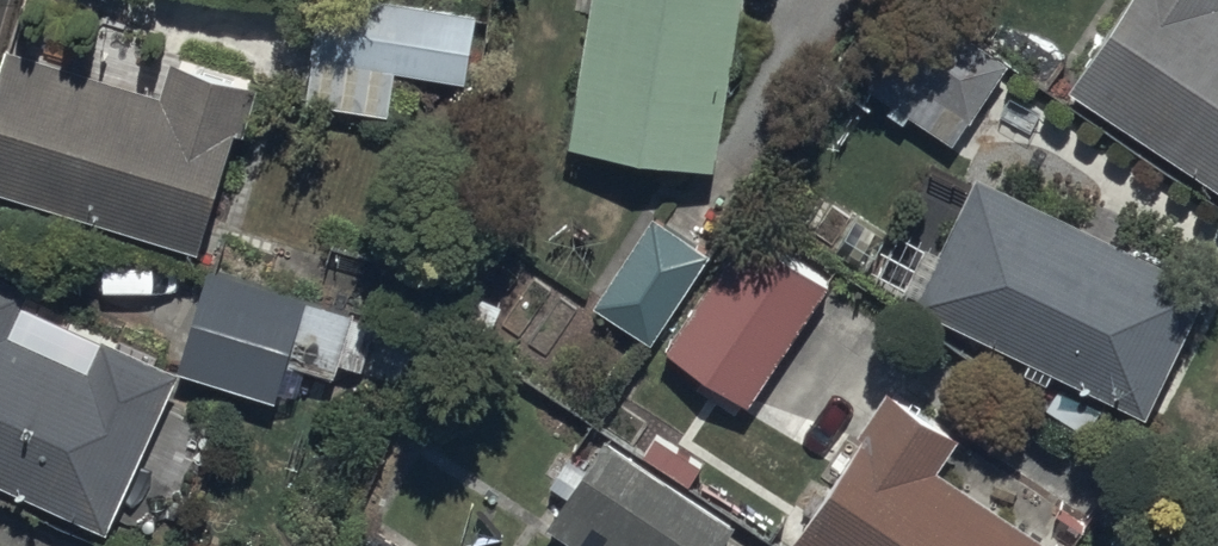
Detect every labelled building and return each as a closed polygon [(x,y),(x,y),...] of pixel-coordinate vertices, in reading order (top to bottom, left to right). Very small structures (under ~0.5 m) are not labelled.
[(401,67),(470,78),(480,10),(417,0),(320,0),(304,103),(392,117),(401,67)] [(573,138),(722,164),(750,0),(596,0),(573,138)] [(1070,78),(1217,178),(1217,0),(1123,0),(1070,78)] [(916,10),(867,80),(896,99),(890,108),(908,120),(913,111),(961,144),(1009,74),(916,10)] [(0,71),(0,182),(208,246),(261,74),(176,48),(163,90),(9,43),(0,71)] [(1212,282),(983,168),(919,299),(1032,355),(1027,365),(1054,378),(1059,368),(1148,412),(1212,282)] [(715,250),(656,212),(599,302),(658,340),(715,250)] [(753,215),(669,343),(754,399),(838,270),(753,215)] [(116,526),(188,366),(184,365),(111,332),(99,359),(17,322),(37,279),(0,262),(0,474),(116,526)] [(184,365),(188,366),(284,396),(295,360),(340,374),(361,308),(217,262),(184,365)] [(800,533),(819,545),(1066,545),(945,465),(969,429),(901,383),(800,533)] [(610,431),(547,525),(578,545),(625,545),(629,541),(636,545),(723,545),(741,519),(610,431)]
